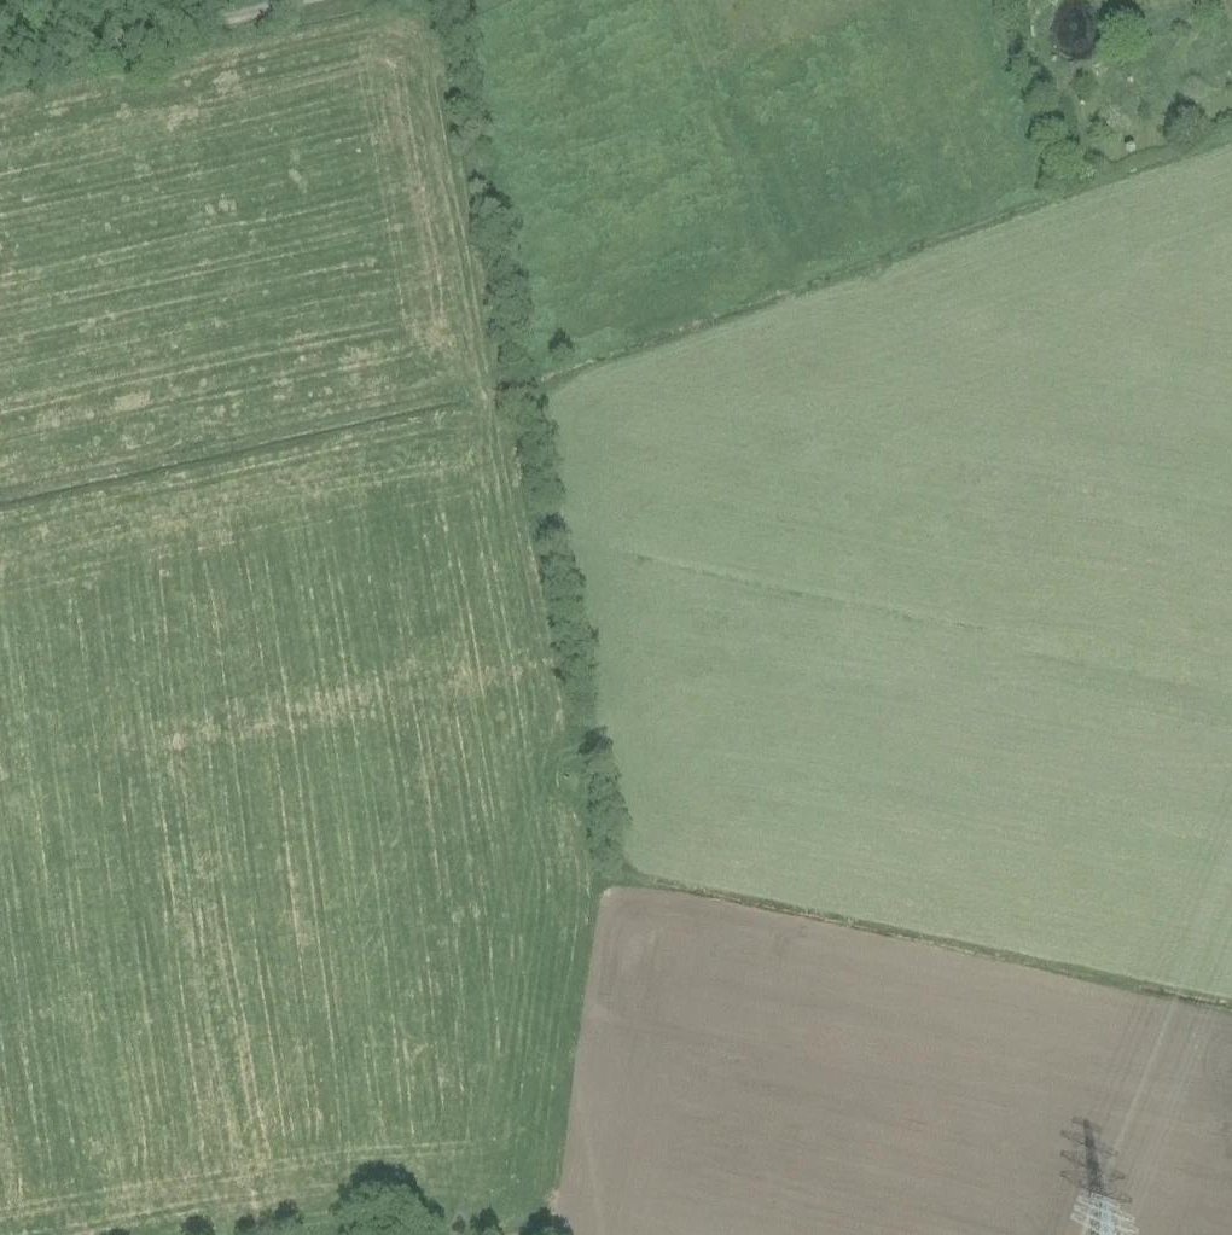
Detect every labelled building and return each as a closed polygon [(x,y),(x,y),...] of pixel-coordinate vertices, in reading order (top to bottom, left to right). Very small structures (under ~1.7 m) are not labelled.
[(1195,108),(1183,113),(1189,129),(1201,124),(1195,108)]
